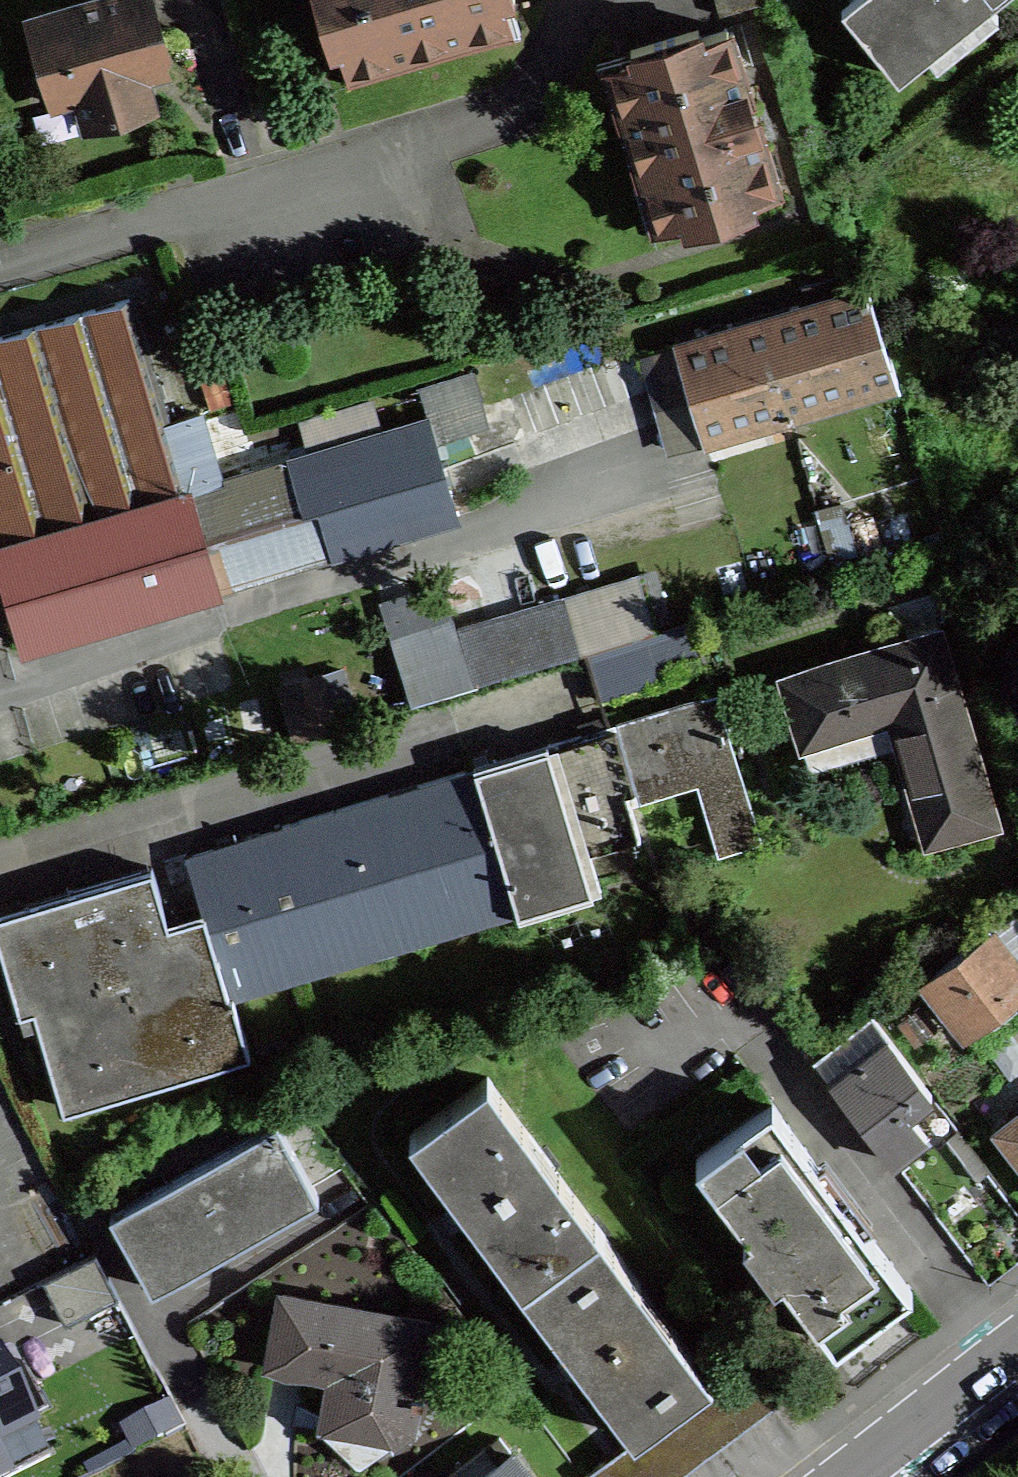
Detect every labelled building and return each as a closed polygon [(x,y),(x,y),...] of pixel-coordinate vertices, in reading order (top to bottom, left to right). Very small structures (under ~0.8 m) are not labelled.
[(154,33),(144,0),(104,0),(32,21),(47,71),(72,64),(80,93),(90,124),(125,114),(151,106),(142,75),(165,68),(154,33)] [(154,33),(161,31),(152,0),(144,0),(154,33)] [(506,0),(316,0),(331,48),(335,47),(340,45),(344,59),(392,44),(396,57),(397,56),(432,46),(464,36),(465,36),(462,24),(509,10),(506,0)] [(512,0),(506,0),(509,10),(462,24),(465,36),(464,36),(467,47),(521,30),(512,0)] [(721,12),(761,0),(717,0),(721,12)] [(841,6),(898,76),(992,0),(849,0),(841,6)] [(631,45),(633,50),(634,55),(701,34),(698,24),(631,45)] [(623,110),(624,112),(644,178),(645,180),(657,176),(672,224),(685,220),(687,225),(688,229),(756,208),(753,199),(780,191),(778,186),(782,184),(771,146),(765,148),(759,128),(753,130),(734,70),(745,67),(733,29),(729,30),(727,26),(701,34),(634,55),(621,59),(636,106),(623,110)] [(340,45),(335,47),(345,82),(400,66),(397,56),(396,57),(392,44),(344,59),(340,45)] [(634,55),(633,50),(597,60),(614,115),(624,112),(623,110),(636,106),(621,59),(634,55)] [(56,101),(80,93),(72,64),(47,71),(56,101)] [(651,236),(687,225),(685,220),(672,224),(657,176),(645,180),(644,178),(635,181),(651,236)] [(898,382),(869,286),(677,344),(705,440),(898,382)] [(217,586),(188,488),(168,422),(131,297),(0,336),(0,562),(24,643),(217,586)] [(188,488),(221,478),(202,411),(168,422),(188,488)] [(430,417),(221,478),(188,488),(217,586),(459,514),(430,417)] [(704,649),(695,618),(586,650),(600,696),(668,677),(663,661),(704,649)] [(999,819),(941,628),(851,655),(785,675),(805,744),(893,718),(929,841),(999,819)] [(617,723),(641,800),(703,782),(723,849),(761,837),(718,693),(662,710),(617,723)] [(582,854),(651,834),(641,800),(617,723),(549,744),(582,854)] [(592,887),(582,854),(549,744),(476,766),(519,909),(592,887)] [(233,995),(519,909),(476,766),(396,790),(286,823),(187,853),(204,910),(230,996),(233,995)] [(238,1011),(233,995),(230,996),(204,910),(170,920),(168,920),(167,915),(152,866),(0,911),(0,941),(9,972),(20,1009),(34,1005),(50,1057),(64,1105),(249,1050),(238,1011)] [(989,925),(925,973),(964,1026),(998,1001),(1017,985),(1017,964),(989,925)] [(36,1062),(50,1057),(34,1005),(20,1009),(28,1035),(36,1062)] [(872,1012),(818,1052),(835,1076),(890,1036),(872,1012)] [(932,1092),(890,1036),(835,1076),(864,1115),(896,1157),(928,1133),(910,1109),(932,1092)] [(410,1133),(523,1285),(601,1227),(489,1075),(410,1133)] [(777,1271),(786,1264),(841,1338),(915,1283),(845,1190),(775,1097),(702,1151),(757,1224),(747,1231),(777,1271)] [(997,1128),(1017,1155),(1017,1112),(997,1128)] [(277,1119),(111,1212),(152,1285),(238,1237),(318,1192),(277,1119)] [(601,1227),(523,1285),(578,1359),(635,1436),(649,1426),(671,1409),(692,1394),(714,1378),(601,1227)] [(337,1430),(391,1441),(410,1425),(416,1400),(425,1402),(426,1392),(417,1391),(431,1320),(282,1291),(269,1361),(331,1373),(347,1375),(337,1430)] [(794,1390),(760,1344),(736,1362),(770,1408),(794,1390)] [(33,1419),(0,1360),(0,1437),(33,1419)] [(748,1424),(770,1408),(736,1362),(714,1378),(748,1424)] [(359,1463),(391,1441),(337,1430),(347,1375),(331,1373),(325,1402),(320,1428),(359,1463)] [(748,1424),(714,1378),(692,1394),(727,1440),(748,1424)] [(727,1440),(692,1394),(671,1409),(706,1456),(727,1440)] [(706,1456),(671,1409),(649,1426),(683,1472),(706,1456)] [(635,1436),(626,1443),(651,1476),(677,1476),(683,1472),(649,1426),(635,1436)] [(607,1457),(621,1476),(651,1476),(626,1443),(607,1457)] [(477,1476),(534,1476),(513,1449),(477,1476)] [(9,1468),(0,1452),(0,1474),(9,1468)] [(583,1475),(584,1476),(621,1476),(607,1457),(583,1475)]
